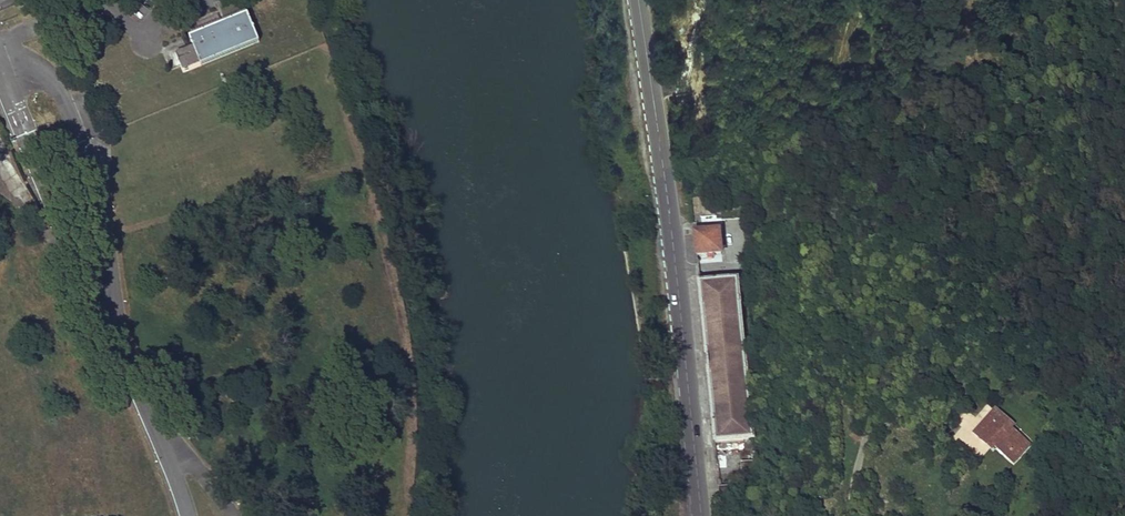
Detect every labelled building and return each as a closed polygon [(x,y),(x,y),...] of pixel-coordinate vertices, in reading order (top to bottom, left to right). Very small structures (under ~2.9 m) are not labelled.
[(193,48),(176,55),(183,73),(259,43),(248,14),(189,38),(193,48)] [(719,253),(717,232),(693,234),(695,256),(719,253)] [(737,280),(698,284),(714,443),(761,438),(759,414),(751,415),(737,280)] [(997,411),(975,434),(991,448),(995,445),(1013,463),(1029,445),(1010,429),(1013,426),(997,411)] [(760,486),(758,461),(742,463),(745,488),(760,486)] [(739,486),(719,488),(720,500),(740,498),(739,486)]
